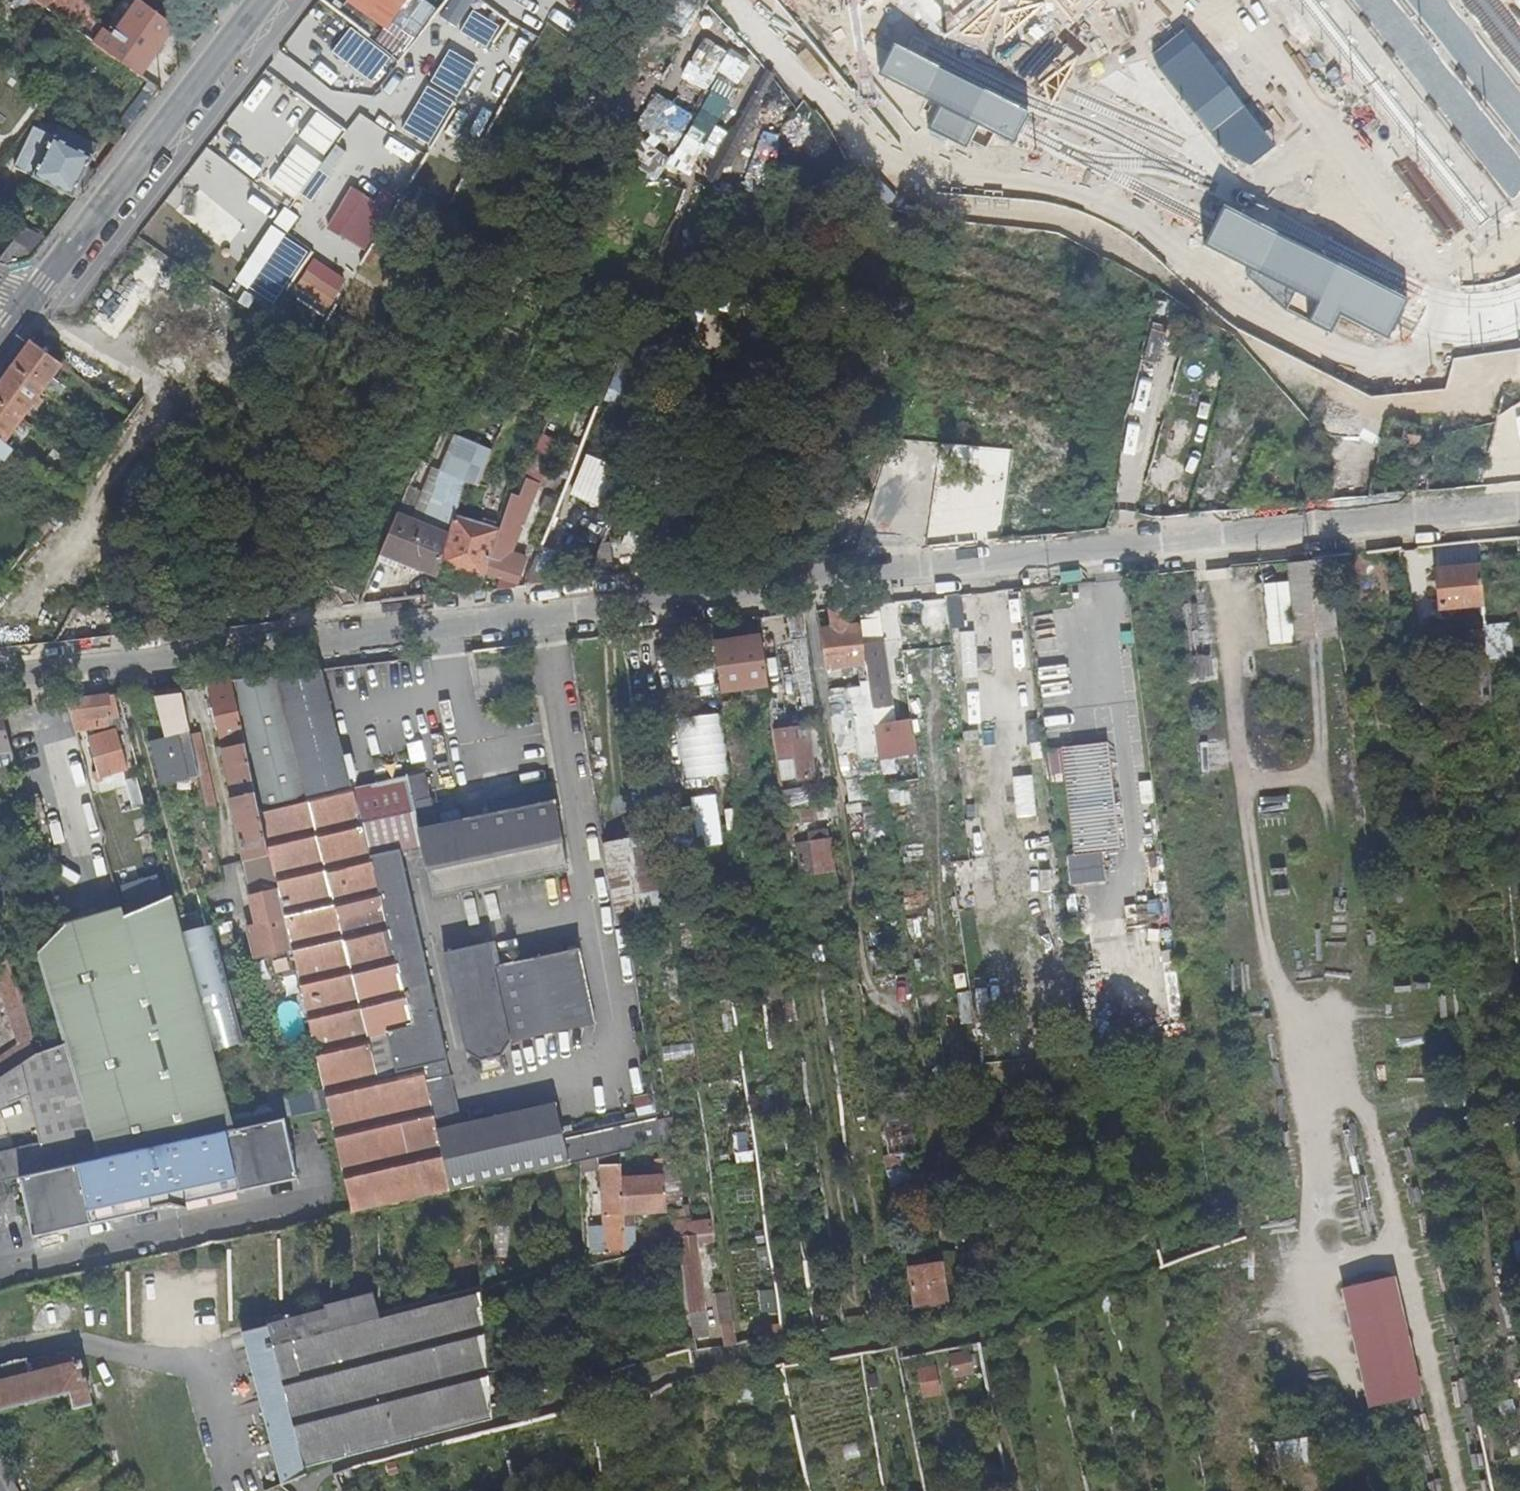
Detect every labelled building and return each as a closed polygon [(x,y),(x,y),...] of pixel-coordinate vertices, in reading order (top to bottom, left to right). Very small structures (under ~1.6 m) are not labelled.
[(21,13),(32,0),(3,0),(21,13)] [(94,42),(142,75),(175,27),(140,0),(117,33),(91,14),(96,6),(87,0),(34,0),(94,42)] [(373,43),(400,61),(436,7),(425,0),(346,0),(343,5),(382,31),(373,43)] [(944,35),(988,0),(916,0),(944,35)] [(379,84),(395,59),(323,12),(315,24),(341,40),(332,54),(379,84)] [(1153,54),(1159,67),(1226,153),(1251,166),(1275,147),(1183,31),(1153,54)] [(728,130),(716,123),(751,62),(704,35),(682,72),(709,88),(668,159),(691,173),(704,151),(713,156),(728,130)] [(895,44),(880,74),(943,106),(931,128),(966,146),(977,124),(1014,142),(1029,111),(895,44)] [(240,107),(262,120),(282,84),(260,71),(240,107)] [(118,122),(130,131),(155,99),(143,89),(118,122)] [(634,125),(670,148),(692,113),(656,90),(634,125)] [(405,128),(431,140),(445,110),(419,98),(405,128)] [(276,174),(314,198),(339,159),(331,154),(346,131),(306,105),(272,157),(282,164),(276,174)] [(58,125),(53,136),(94,155),(99,145),(58,125)] [(260,159),(279,132),(268,125),(250,152),(260,159)] [(94,155),(53,136),(34,127),(15,167),(79,198),(124,139),(116,134),(93,164),(91,162),(94,155)] [(220,132),(212,142),(234,160),(242,151),(220,132)] [(750,148),(748,178),(763,179),(765,149),(750,148)] [(1260,188),(1265,175),(1235,163),(1230,176),(1260,188)] [(719,213),(724,198),(695,181),(688,200),(719,213)] [(1179,184),(1177,196),(1204,200),(1206,188),(1179,184)] [(719,194),(731,200),(735,192),(724,186),(719,194)] [(748,210),(762,215),(764,205),(739,190),(731,200),(748,210)] [(1408,301),(1225,210),(1207,246),(1249,268),(1249,276),(1286,311),(1331,332),(1340,314),(1390,339),(1408,301)] [(0,261),(0,264),(8,266),(32,259),(48,238),(25,226),(0,261)] [(289,281),(308,250),(281,234),(262,265),(289,281)] [(1218,259),(1215,269),(1241,276),(1243,265),(1218,259)] [(45,391),(63,366),(64,364),(32,341),(12,368),(45,391)] [(1167,408),(1197,415),(1208,371),(1178,363),(1167,408)] [(45,391),(12,368),(0,386),(0,404),(23,421),(27,423),(32,417),(36,420),(39,416),(35,413),(44,400),(40,397),(45,391)] [(1492,407),(1499,377),(1488,374),(1481,404),(1492,407)] [(23,421),(0,404),(0,440),(5,444),(23,421)] [(1519,449),(1519,424),(1519,422),(1519,409),(1499,407),(1497,447),(1519,449)] [(1473,442),(1487,445),(1493,414),(1479,412),(1473,442)] [(1368,424),(1362,451),(1372,454),(1378,426),(1368,424)] [(558,442),(543,436),(524,482),(537,489),(558,442)] [(12,449),(5,444),(0,440),(0,464),(12,449)] [(561,477),(570,480),(583,447),(574,443),(561,477)] [(476,458),(465,482),(478,485),(487,463),(476,458)] [(397,561),(438,575),(442,563),(450,533),(455,516),(465,482),(433,472),(419,522),(411,519),(425,489),(413,483),(379,562),(394,567),(397,561)] [(505,492),(508,480),(490,476),(488,488),(505,492)] [(595,504),(615,513),(627,487),(606,478),(595,504)] [(511,494),(518,496),(523,483),(508,480),(505,492),(511,494)] [(537,489),(524,482),(523,483),(518,496),(511,494),(505,513),(500,530),(495,546),(486,573),(500,577),(504,579),(516,582),(525,559),(526,560),(531,548),(528,547),(536,525),(530,523),(543,491),(537,489)] [(552,515),(558,500),(545,495),(539,509),(552,515)] [(570,554),(593,564),(602,543),(615,513),(595,504),(586,501),(565,552),(570,554)] [(500,530),(455,516),(450,533),(442,563),(485,576),(486,573),(495,546),(500,530)] [(589,573),(586,578),(615,575),(611,542),(602,543),(593,564),(589,571),(589,573)] [(543,545),(524,585),(586,578),(589,573),(569,568),(560,567),(551,568),(552,566),(550,565),(556,551),(543,545)] [(571,563),(589,571),(593,564),(570,554),(567,561),(571,563)] [(1321,569),(1335,567),(1333,554),(1319,555),(1321,569)] [(569,568),(589,573),(589,571),(571,563),(569,568)] [(1481,565),(1440,569),(1437,569),(1441,606),(1485,602),(1481,565)] [(500,577),(486,573),(485,576),(484,579),(498,583),(500,577)] [(514,587),(516,582),(504,579),(500,589),(514,587)] [(342,594),(344,607),(360,605),(367,590),(342,594)] [(344,607),(342,594),(290,599),(282,614),(344,607)] [(894,706),(881,604),(863,605),(875,689),(876,697),(876,700),(884,756),(920,751),(916,726),(897,730),(894,706)] [(850,624),(848,607),(831,609),(833,626),(822,628),(827,667),(866,662),(862,624),(850,624)] [(807,634),(804,613),(782,616),(785,637),(794,636),(807,634)] [(1470,660),(1490,658),(1487,628),(1467,629),(1470,660)] [(957,631),(964,676),(981,674),(974,629),(957,631)] [(810,657),(807,634),(794,636),(797,659),(810,657)] [(723,690),(771,683),(763,635),(716,641),(723,690)] [(816,705),(810,660),(797,661),(803,707),(816,705)] [(671,670),(676,690),(711,681),(706,661),(671,670)] [(276,676),(233,681),(285,918),(292,949),(310,1034),(324,1093),(328,1109),(350,1211),(350,1212),(582,1162),(582,1160),(662,1144),(658,1120),(561,1137),(554,1103),(458,1123),(447,1072),(450,1071),(401,843),(421,839),(433,896),(570,871),(555,788),(530,793),(532,806),(438,827),(426,773),(352,789),(323,670),(276,676)] [(258,924),(285,918),(233,681),(209,684),(236,810),(234,810),(253,894),(252,895),(258,924)] [(878,797),(865,683),(830,686),(843,801),(878,797)] [(192,736),(182,687),(164,689),(175,735),(158,739),(167,780),(188,775),(189,780),(201,777),(192,736)] [(100,776),(138,764),(120,694),(68,700),(69,705),(73,718),(85,717),(111,715),(113,730),(90,737),(89,738),(100,776)] [(737,699),(725,701),(727,720),(740,718),(737,699)] [(913,704),(894,706),(897,730),(916,726),(913,704)] [(18,770),(0,710),(0,753),(5,753),(11,772),(18,770)] [(720,710),(676,716),(684,779),(729,773),(720,710)] [(111,715),(85,717),(90,737),(113,730),(111,715)] [(807,779),(813,778),(807,720),(777,724),(776,725),(788,808),(811,805),(807,779)] [(729,729),(740,803),(756,800),(746,727),(729,729)] [(201,734),(192,736),(201,777),(203,787),(209,815),(218,814),(201,734)] [(1109,742),(1065,747),(1076,854),(1121,850),(1109,742)] [(138,764),(100,776),(103,787),(125,781),(125,780),(141,776),(138,764)] [(125,780),(125,781),(133,811),(149,806),(141,776),(125,780)] [(637,832),(654,830),(648,790),(632,792),(637,832)] [(698,848),(723,845),(716,793),(692,796),(698,848)] [(813,808),(789,811),(790,825),(815,822),(813,808)] [(804,885),(799,886),(801,907),(827,904),(824,886),(837,884),(828,822),(810,824),(812,842),(798,843),(804,885)] [(654,830),(637,832),(605,838),(617,917),(666,908),(654,830)] [(93,916),(63,925),(38,950),(49,985),(61,1026),(35,1034),(76,1159),(99,1155),(232,1129),(274,1120),(271,1105),(270,1100),(228,1108),(212,1047),(241,1039),(211,923),(182,931),(172,893),(126,912),(123,909),(122,907),(93,916)] [(292,949),(285,918),(258,924),(250,926),(257,957),(292,949)] [(917,924),(908,924),(910,943),(919,943),(917,924)] [(472,960),(469,947),(445,952),(466,1049),(481,1059),(483,1071),(506,1067),(503,1053),(510,1039),(595,1023),(581,939),(518,952),(520,960),(496,964),(494,955),(472,960)] [(472,960),(494,955),(491,942),(469,947),(472,960)] [(22,1173),(58,1165),(76,1159),(35,1034),(10,958),(9,955),(0,963),(0,992),(19,1044),(0,1055),(0,1106),(9,1102),(28,1095),(43,1143),(0,1153),(0,1178),(22,1173)] [(784,966),(764,970),(766,981),(786,978),(784,966)] [(719,995),(722,1014),(733,1013),(730,994),(719,995)] [(791,998),(782,999),(785,1018),(794,1017),(791,998)] [(287,1118),(328,1109),(324,1093),(271,1105),(274,1120),(287,1118)] [(900,1152),(903,1162),(911,1161),(910,1151),(916,1150),(909,1105),(885,1107),(890,1153),(900,1152)] [(232,1129),(99,1155),(76,1159),(58,1165),(22,1173),(36,1235),(300,1175),(287,1118),(274,1120),(232,1129)] [(919,1195),(916,1160),(911,1161),(903,1162),(889,1165),(894,1199),(919,1195)] [(606,1250),(626,1249),(625,1225),(623,1177),(622,1165),(603,1165),(606,1250)] [(667,1208),(666,1176),(623,1177),(625,1225),(634,1225),(634,1210),(667,1208)] [(6,1181),(0,1182),(0,1193),(9,1191),(6,1181)] [(709,1205),(684,1209),(688,1236),(696,1234),(702,1233),(713,1232),(709,1205)] [(1357,1209),(1365,1232),(1378,1228),(1370,1205),(1357,1209)] [(688,1236),(684,1209),(671,1211),(675,1237),(681,1237),(690,1311),(706,1308),(697,1241),(703,1241),(702,1233),(696,1234),(688,1236)] [(948,1300),(943,1262),(910,1266),(915,1306),(948,1300)] [(1342,1285),(1370,1413),(1421,1401),(1392,1274),(1342,1285)] [(304,1464),(350,1453),(390,1443),(493,1416),(483,1289),(483,1287),(330,1325),(326,1310),(241,1331),(282,1483),(294,1478),(307,1472),(304,1464)] [(721,1347),(737,1345),(729,1291),(717,1294),(714,1294),(721,1347)] [(867,1327),(864,1314),(847,1318),(849,1329),(867,1327)] [(783,1338),(781,1323),(757,1327),(759,1341),(783,1338)] [(947,1352),(952,1377),(979,1372),(973,1346),(947,1352)] [(0,1365),(0,1409),(51,1398),(71,1394),(74,1408),(92,1403),(84,1373),(81,1359),(30,1372),(25,1359),(0,1365)] [(923,1398),(943,1393),(935,1362),(915,1367),(923,1398)] [(1278,1461),(1310,1458),(1308,1434),(1275,1436),(1278,1461)] [(361,1473),(358,1463),(331,1470),(330,1471),(335,1482),(361,1473)] [(77,1478),(58,1490),(84,1490),(77,1478)]
